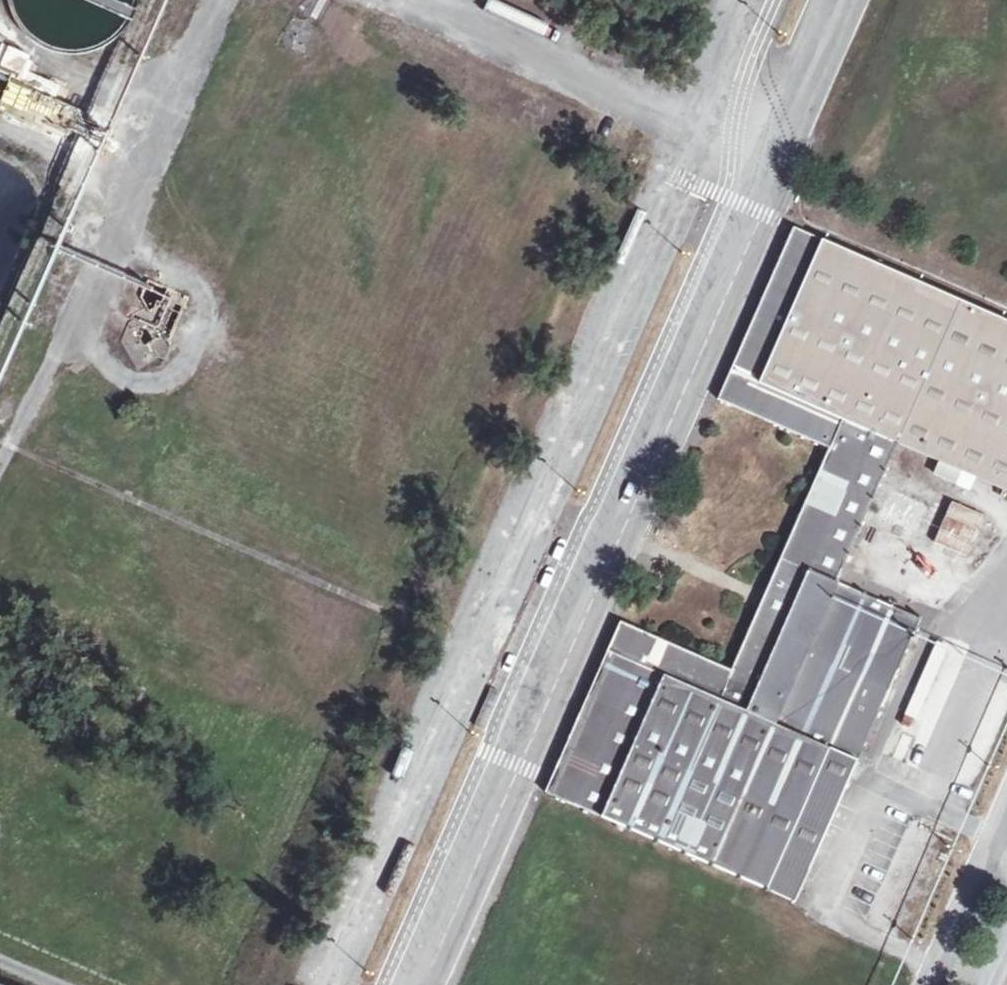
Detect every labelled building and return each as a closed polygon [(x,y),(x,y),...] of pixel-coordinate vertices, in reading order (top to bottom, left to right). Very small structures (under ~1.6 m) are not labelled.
[(9,41),(0,64),(0,65),(27,76),(36,53),(9,41)] [(66,138),(78,110),(0,76),(0,109),(66,138)] [(795,225),(720,398),(832,446),(734,667),(623,619),(549,792),(754,880),(767,852),(782,858),(832,747),(856,757),(880,703),(886,705),(901,672),(896,669),(920,615),(838,579),(899,441),(1006,488),(1006,319),(795,225)] [(939,460),(933,474),(969,491),(976,477),(939,460)] [(881,520),(915,533),(926,505),(892,492),(881,520)] [(934,541),(969,554),(984,514),(948,501),(934,541)] [(907,583),(903,596),(931,603),(935,590),(907,583)] [(767,852),(754,880),(769,887),(782,858),(767,852)]
